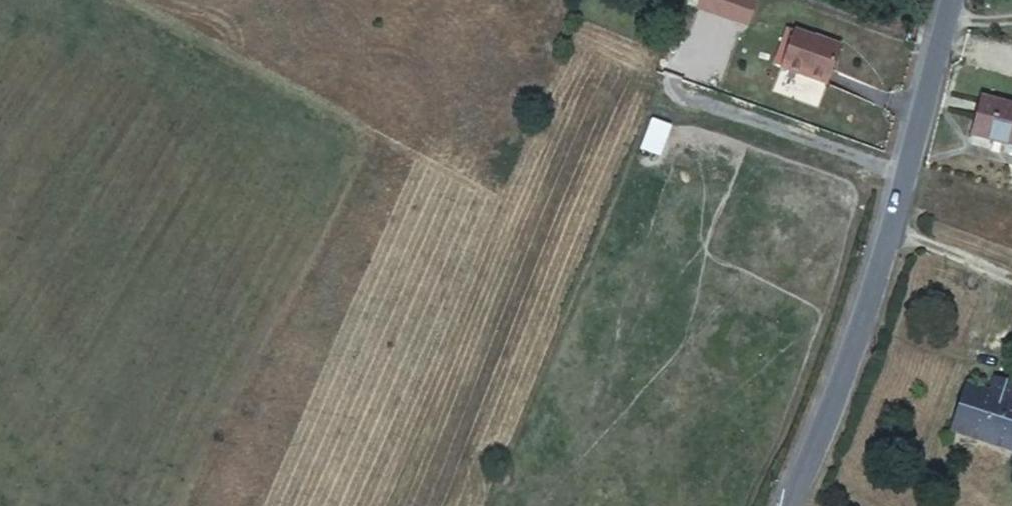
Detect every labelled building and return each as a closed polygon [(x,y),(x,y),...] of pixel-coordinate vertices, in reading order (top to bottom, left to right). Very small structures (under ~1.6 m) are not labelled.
[(841,46),(796,30),(785,64),(830,79),(841,46)] [(984,91),(973,128),(1011,140),(1011,100),(984,91)] [(935,414),(976,429),(980,418),(1010,429),(1011,422),(1011,390),(998,385),(1002,373),(979,365),(974,378),(951,370),(935,414)] [(1010,429),(980,418),(976,429),(1006,440),(1010,429)]
